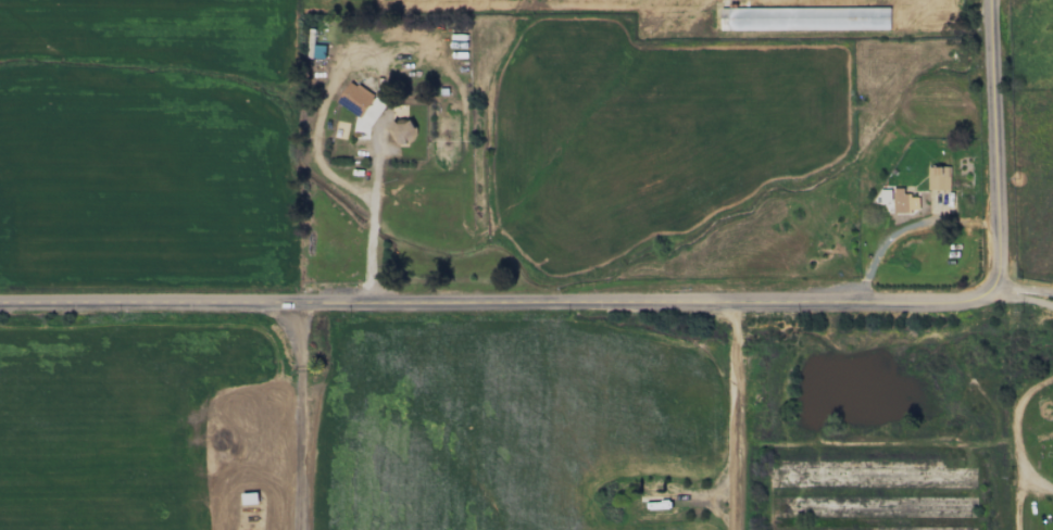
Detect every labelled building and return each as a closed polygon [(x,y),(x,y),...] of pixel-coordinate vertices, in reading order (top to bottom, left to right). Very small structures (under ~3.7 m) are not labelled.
[(374,96),(351,80),(336,101),(360,118),(374,96)] [(414,135),(414,118),(391,118),(391,143),(407,143),(407,135),(414,135)] [(928,190),(950,189),(949,166),(928,166),(928,190)] [(894,212),(918,211),(918,195),(904,195),(904,187),(894,187),(894,212)]
